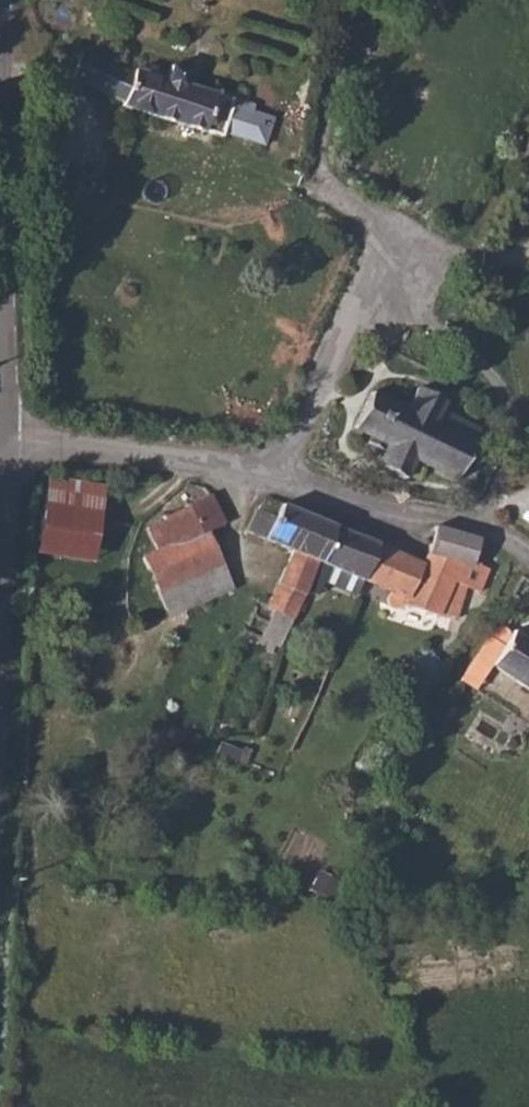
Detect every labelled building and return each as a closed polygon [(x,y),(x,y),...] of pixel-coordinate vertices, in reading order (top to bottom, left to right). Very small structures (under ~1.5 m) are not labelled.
[(115,92),(127,99),(145,108),(159,114),(233,140),(262,151),(272,113),(164,72),(159,70),(156,65),(151,63),(145,64),(142,68),(140,73),(123,68),(115,92)] [(27,140),(49,138),(48,126),(26,127),(27,140)] [(348,433),(383,449),(374,468),(405,482),(414,463),(451,480),(471,435),(436,419),(442,407),(444,402),(413,388),(405,404),(368,387),(348,433)] [(442,407),(436,419),(471,435),(476,424),(442,407)] [(54,547),(110,550),(124,496),(67,481),(54,547)] [(181,501),(190,530),(205,526),(218,520),(205,492),(181,501)] [(252,622),(284,639),(286,633),(309,588),(317,573),(342,522),(296,500),(270,492),(254,523),(302,548),(274,599),(266,596),(252,622)] [(158,512),(169,538),(190,530),(181,501),(158,512)] [(309,588),(322,594),(329,579),(360,593),(365,578),(375,568),(386,544),(342,522),(317,573),(309,588)] [(143,550),(159,585),(219,559),(205,526),(190,530),(169,538),(143,550)] [(481,536),(438,527),(432,549),(462,556),(472,558),(481,536)] [(365,578),(390,588),(384,603),(442,616),(447,600),(462,604),(467,588),(456,586),(462,556),(432,549),(427,564),(386,544),(375,568),(365,578)] [(51,557),(103,574),(110,550),(54,547),(51,557)] [(456,586),(467,588),(479,590),(485,561),(479,560),(472,558),(462,556),(456,586)] [(159,585),(164,596),(170,606),(178,601),(230,580),(219,559),(159,585)] [(528,682),(528,633),(527,632),(528,628),(528,575),(527,576),(523,587),(525,592),(508,623),(502,623),(485,655),(528,682)] [(408,663),(429,681),(444,663),(423,645),(408,663)]
